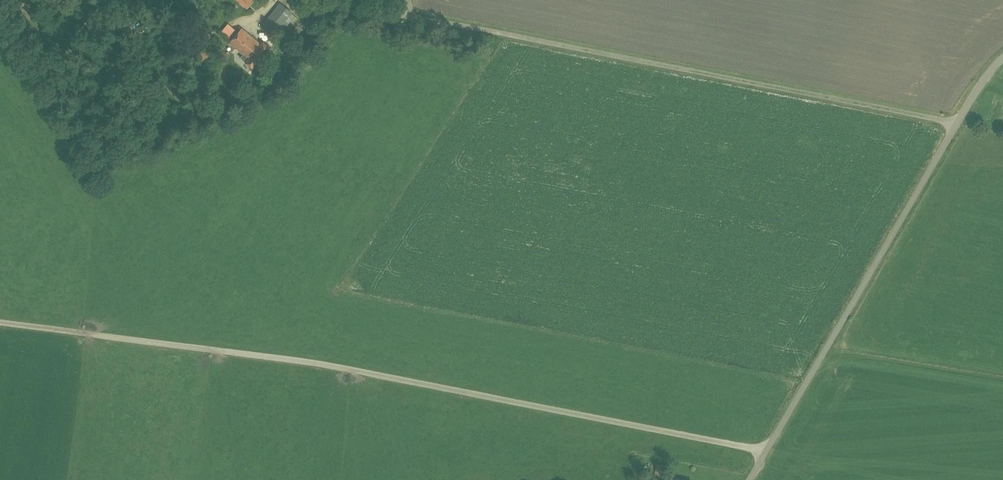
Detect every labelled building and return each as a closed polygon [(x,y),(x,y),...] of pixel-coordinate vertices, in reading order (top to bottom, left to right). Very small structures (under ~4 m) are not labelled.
[(247,9),(252,3),(249,0),(237,0),(247,9)] [(260,27),(273,37),(292,13),(280,3),(260,27)] [(245,62),(252,68),(270,48),(263,41),(261,44),(257,41),(248,33),(242,28),(230,43),(240,51),(243,54),(241,57),(245,61),(245,62)] [(197,53),(203,61),(211,54),(205,47),(197,53)] [(655,476),(664,477),(666,466),(656,465),(655,476)] [(652,472),(641,470),(639,479),(650,479),(652,472)]
